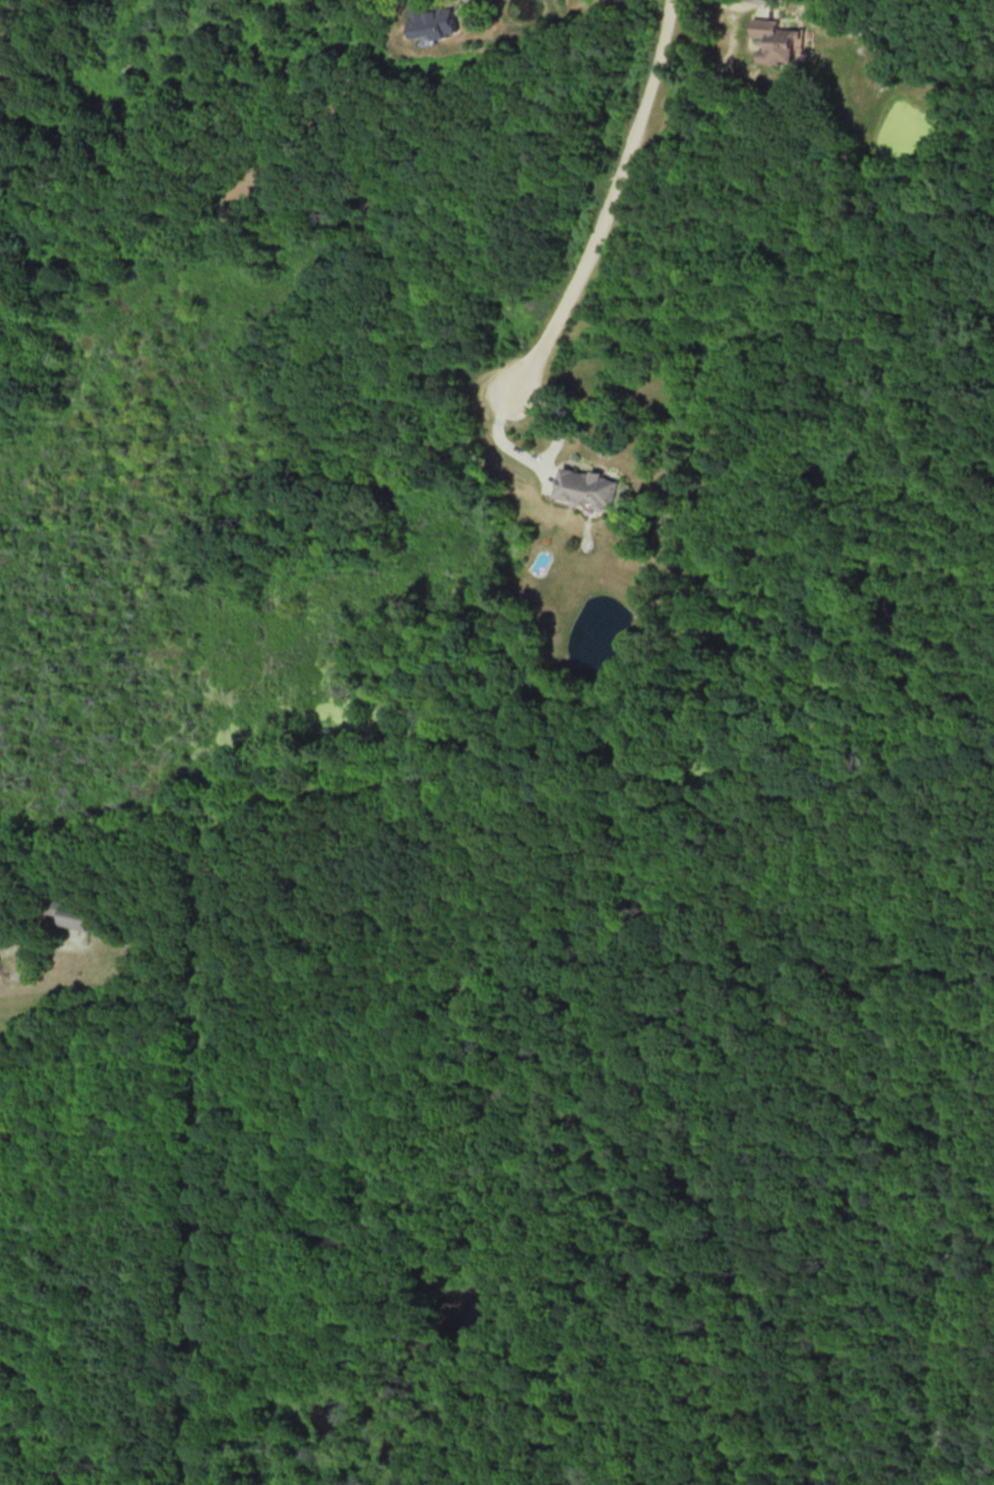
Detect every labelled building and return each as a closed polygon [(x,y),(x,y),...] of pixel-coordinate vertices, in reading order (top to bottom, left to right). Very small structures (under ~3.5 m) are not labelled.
[(416,38),(436,35),(437,39),(450,38),(450,33),(458,32),(454,4),(412,10),(416,38)] [(756,64),(792,67),(794,47),(800,47),(801,29),(777,28),(778,19),(752,17),(750,37),(766,38),(765,49),(758,48),(756,64)] [(558,499),(585,504),(585,501),(599,503),(599,507),(616,510),(622,478),(594,472),(564,467),(558,499)] [(58,925),(87,929),(89,910),(61,905),(58,925)]
